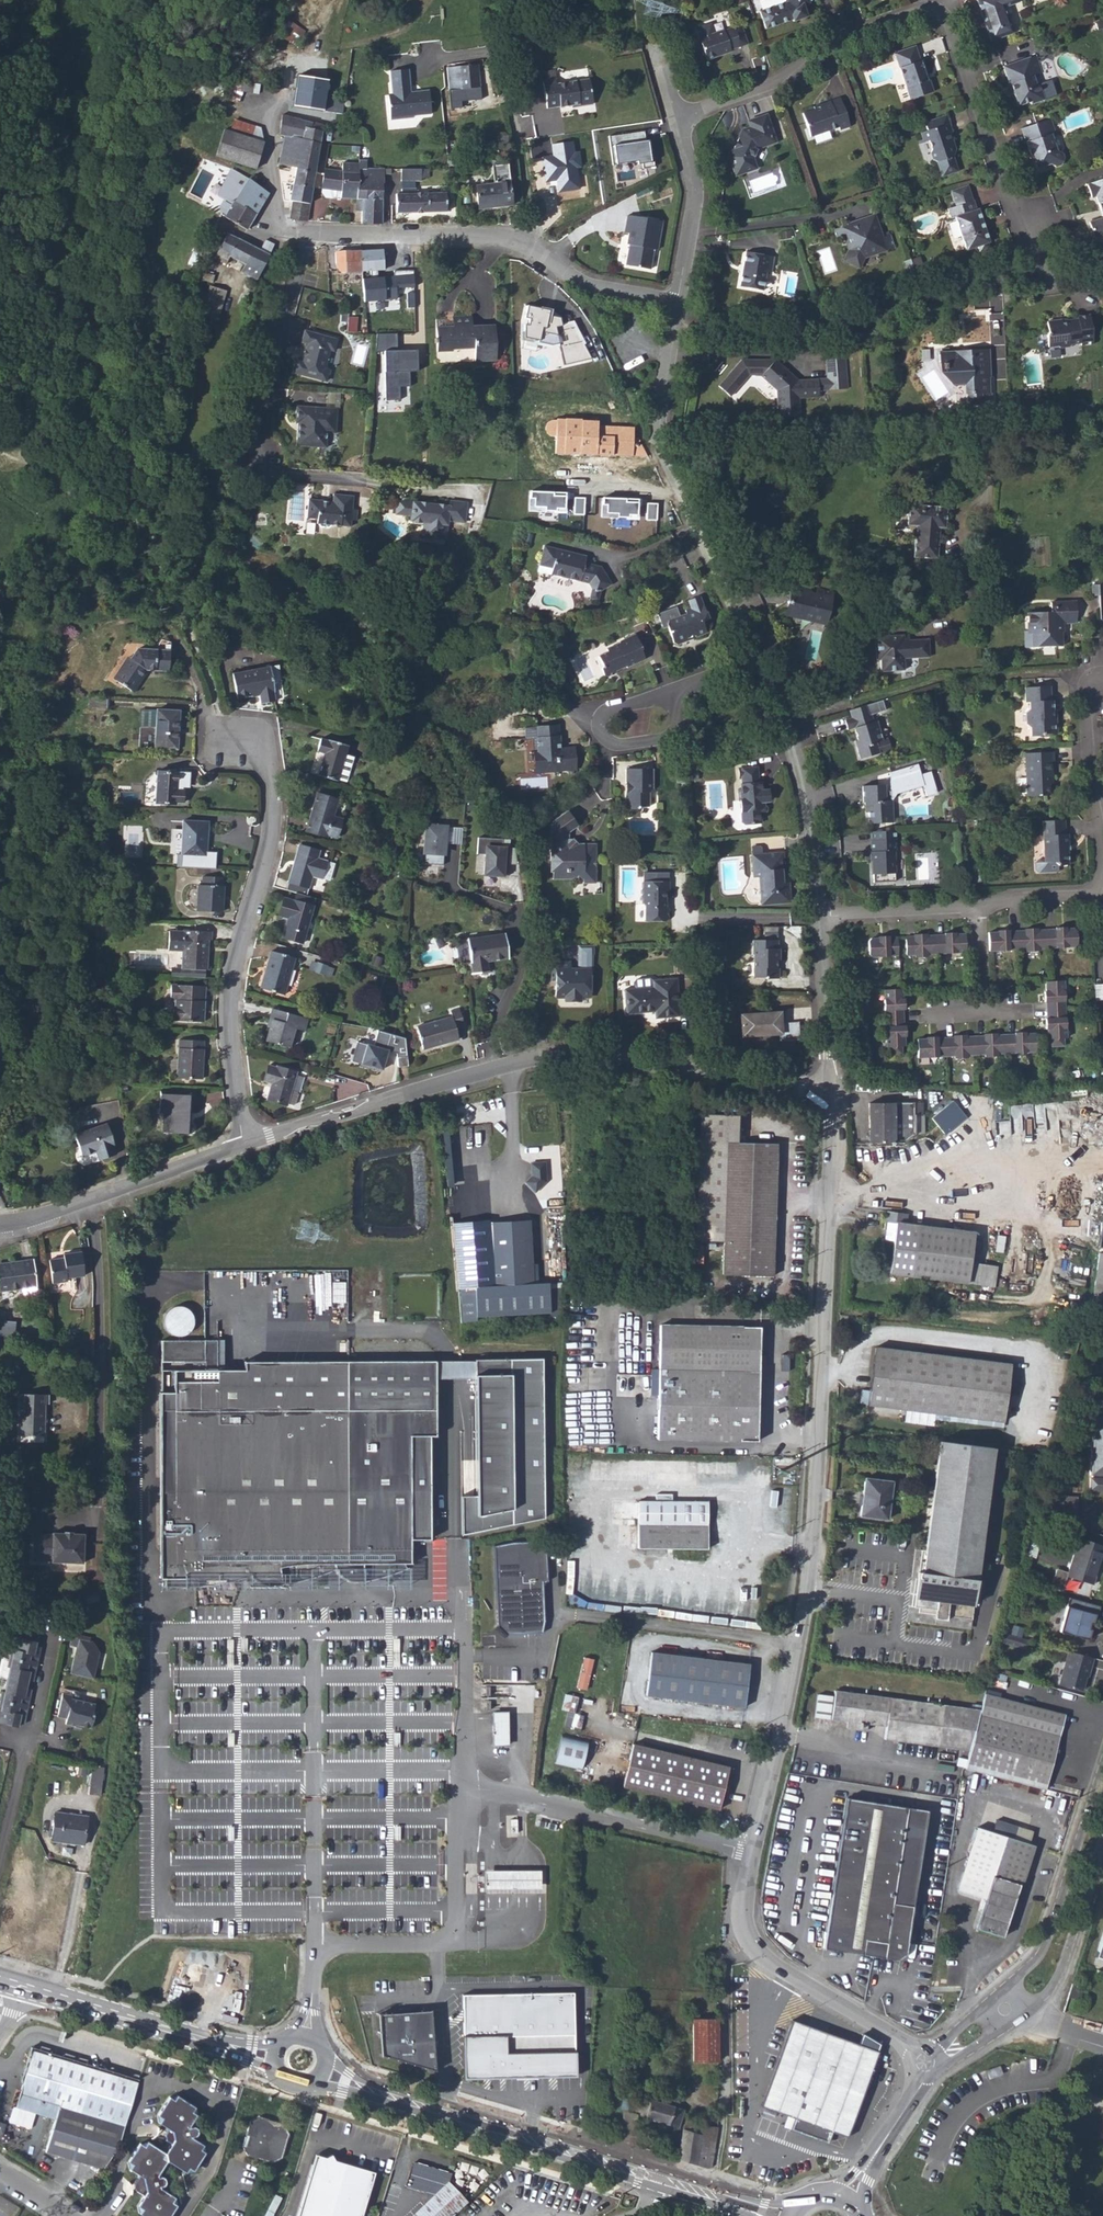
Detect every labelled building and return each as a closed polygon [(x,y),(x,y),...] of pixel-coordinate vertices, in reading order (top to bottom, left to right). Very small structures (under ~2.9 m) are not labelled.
[(767,29),(794,20),(795,23),(810,17),(808,11),(813,0),(791,0),(790,1),(761,12),(767,29)] [(991,41),(1013,33),(1004,8),(1018,3),(1017,0),(976,0),(991,41)] [(697,44),(699,50),(703,52),(706,61),(731,53),(730,50),(747,45),(740,26),(699,40),(699,42),(697,44)] [(893,54),(909,100),(932,92),(921,60),(919,61),(914,47),(893,54)] [(1008,85),(1015,87),(1017,93),(1013,94),(1016,102),(1021,104),(1030,101),(1033,102),(1043,99),(1039,87),(1035,86),(1032,77),(1041,75),(1035,57),(1002,68),(1008,85)] [(447,67),(451,109),(463,107),(462,100),(480,98),(477,64),(447,67)] [(390,71),(391,93),(388,93),(390,119),(413,117),(412,115),(430,113),(428,90),(409,92),(405,92),(405,86),(409,86),(408,69),(390,71)] [(291,117),(296,117),(322,120),(327,79),(297,75),(291,117)] [(580,101),(593,98),(590,77),(557,82),(557,78),(543,80),(547,107),(561,105),(561,106),(580,104),(580,101)] [(238,90),(242,91),(249,93),(251,84),(240,81),(239,84),(238,90)] [(1008,85),(1006,86),(1010,95),(1013,94),(1017,93),(1015,87),(1008,85)] [(815,111),(803,115),(811,137),(839,127),(840,130),(850,127),(840,97),(820,104),(821,108),(815,111)] [(283,134),(318,144),(320,131),(309,128),(310,122),(291,117),(282,114),(279,134),(283,134)] [(730,156),(734,170),(741,173),(746,175),(748,171),(755,156),(759,148),(776,142),(766,115),(749,120),(751,127),(742,130),(738,137),(740,142),(736,149),(732,151),(730,156)] [(932,121),(934,128),(949,123),(946,116),(932,121)] [(1045,121),(1050,134),(1054,133),(1051,125),(1049,120),(1048,120),(1045,121)] [(932,121),(924,123),(927,131),(920,133),(924,143),(930,141),(933,151),(931,153),(933,160),(937,162),(942,177),(958,172),(953,157),(956,151),(952,139),(950,139),(948,133),(952,132),(949,123),(934,128),(932,121)] [(1045,121),(1021,129),(1030,156),(1033,155),(1037,168),(1051,164),(1055,166),(1060,164),(1063,157),(1061,151),(1056,149),(1050,134),(1045,121)] [(309,128),(320,131),(322,125),(310,122),(309,128)] [(648,128),(608,134),(613,163),(642,158),(642,165),(654,164),(648,128)] [(221,158),(226,159),(230,149),(250,156),(247,166),(254,168),(262,143),(262,142),(223,129),(214,155),(221,158)] [(277,163),(295,166),(293,183),(311,187),(314,170),(318,144),(283,134),(277,163)] [(573,141),(550,145),(552,157),(541,159),(545,183),(557,181),(559,193),(580,189),(576,169),(582,168),(579,151),(575,152),(573,141)] [(321,187),(341,190),(340,197),(355,197),(356,189),(358,189),(359,167),(359,162),(342,162),(342,171),(324,168),(323,172),(321,187)] [(475,184),(478,208),(512,204),(507,163),(491,165),(493,182),(475,184)] [(355,197),(361,198),(362,188),(382,189),(382,173),(389,173),(389,167),(365,167),(359,167),(358,189),(356,189),(355,197)] [(400,168),(400,180),(420,180),(420,178),(428,178),(428,168),(400,168)] [(231,198),(244,175),(235,170),(220,197),(231,203),(224,216),(246,228),(256,213),(254,212),(234,200),(231,198)] [(234,200),(254,212),(256,213),(267,193),(254,182),(248,178),(234,200)] [(1093,196),(1097,196),(1102,213),(1102,180),(1102,178),(1089,183),(1093,196)] [(290,199),(293,200),(309,202),(311,187),(293,183),(290,199)] [(967,185),(950,191),(956,206),(972,201),(967,185)] [(320,191),(324,196),(332,197),(333,196),(340,197),(341,190),(321,187),(320,189),(320,191)] [(361,222),(381,222),(382,189),(362,188),(361,198),(361,209),(361,222)] [(426,192),(426,211),(445,211),(445,191),(426,192)] [(401,193),(395,193),(396,212),(426,211),(426,192),(415,192),(401,193)] [(291,209),(307,212),(309,202),(293,200),(291,209)] [(989,243),(978,209),(976,210),(973,201),(972,201),(956,206),(947,209),(951,219),(955,217),(966,251),(978,247),(979,252),(989,249),(987,244),(989,243)] [(290,217),(306,219),(307,212),(291,209),(290,217)] [(835,229),(837,237),(848,233),(852,243),(845,257),(860,265),(864,257),(863,254),(875,250),(876,253),(894,247),(889,233),(881,236),(874,214),(857,219),(858,221),(835,229)] [(623,233),(626,233),(624,245),(627,245),(626,251),(624,265),(648,270),(651,249),(655,250),(660,222),(626,216),(623,233)] [(1090,222),(1094,235),(1102,233),(1102,237),(1102,217),(1090,222)] [(227,232),(214,257),(225,263),(229,255),(244,264),(241,271),(256,279),(268,254),(259,249),(227,232)] [(259,249),(268,254),(273,243),(265,239),(259,249)] [(361,271),(383,269),(381,252),(381,249),(360,250),(361,271)] [(335,267),(341,272),(361,271),(360,250),(334,252),(335,267)] [(739,286),(761,289),(765,272),(770,273),(773,256),(745,251),(739,286)] [(910,259),(904,261),(908,272),(914,270),(910,259)] [(207,280),(209,273),(199,269),(196,277),(207,280)] [(413,274),(362,276),(364,300),(398,299),(398,287),(414,287),(413,274)] [(200,316),(217,321),(226,290),(209,284),(200,316)] [(524,318),(524,337),(539,340),(539,342),(552,345),(560,343),(565,365),(592,359),(584,344),(586,343),(574,320),(562,324),(560,317),(551,316),(553,309),(528,305),(524,318)] [(354,332),(356,310),(349,310),(347,332),(354,332)] [(1046,345),(1055,344),(1058,346),(1066,345),(1069,342),(1078,342),(1078,344),(1091,343),(1087,314),(1075,315),(1075,318),(1067,319),(1067,321),(1059,321),(1059,320),(1045,321),(1046,331),(1044,333),(1046,345)] [(436,351),(451,351),(451,348),(451,345),(473,344),(473,347),(474,360),(495,360),(494,325),(472,325),(470,316),(452,316),(452,322),(453,326),(435,326),(436,351)] [(328,380),(331,368),(327,367),(331,348),(335,350),(338,338),(306,330),(303,341),(309,343),(307,350),(310,350),(309,356),(306,355),(304,361),(298,359),(295,371),(328,380)] [(385,339),(386,392),(400,392),(401,377),(412,377),(412,360),(421,360),(421,338),(385,339)] [(942,350),(937,354),(937,361),(941,364),(942,369),(945,370),(945,371),(950,376),(957,375),(965,382),(966,392),(968,392),(969,403),(981,403),(981,392),(988,391),(989,391),(988,376),(989,376),(988,350),(968,350),(968,352),(958,352),(957,350),(942,350)] [(829,387),(848,387),(846,353),(828,354),(828,376),(829,387)] [(760,375),(775,358),(740,359),(718,387),(731,397),(750,375),(760,375)] [(797,377),(775,358),(760,375),(776,388),(778,415),(800,414),(799,396),(820,395),(819,388),(818,376),(797,377)] [(819,388),(829,387),(828,376),(818,376),(819,388)] [(329,392),(328,407),(338,408),(339,393),(329,392)] [(328,407),(296,405),(295,422),(298,422),(296,445),(318,446),(319,438),(327,439),(327,432),(336,433),(338,408),(328,407)] [(646,455),(642,444),(639,444),(639,441),(639,439),(637,437),(635,437),(633,439),(633,427),(597,425),(597,420),(556,419),(554,454),(579,452),(646,455)] [(319,438),(318,446),(326,447),(327,439),(319,438)] [(565,491),(528,490),(527,512),(585,515),(584,497),(565,497),(565,491)] [(315,518),(314,523),(316,523),(319,527),(326,528),(330,525),(349,527),(349,520),(355,521),(356,510),(351,509),(352,495),(333,493),(331,500),(327,500),(326,502),(321,502),(321,499),(308,497),(305,517),(315,518)] [(449,506),(449,502),(414,497),(413,502),(449,506)] [(639,498),(600,497),(601,518),(638,520),(639,498)] [(398,500),(396,513),(411,515),(411,519),(424,521),(423,526),(437,528),(437,533),(447,534),(448,519),(465,521),(467,502),(450,500),(449,502),(449,506),(413,502),(398,500)] [(658,503),(646,503),(646,521),(657,521),(658,503)] [(936,558),(939,527),(944,527),(945,507),(908,505),(907,524),(916,525),(913,556),(936,558)] [(422,535),(446,538),(447,534),(437,533),(437,528),(423,526),(422,535)] [(531,533),(525,531),(523,543),(528,544),(531,533)] [(544,545),(539,564),(552,568),(551,573),(588,582),(591,589),(600,591),(611,584),(600,566),(585,562),(578,560),(579,557),(572,555),(572,552),(544,545)] [(572,555),(579,557),(578,560),(585,562),(586,555),(572,552),(572,555)] [(797,613),(801,619),(808,615),(827,621),(834,595),(821,591),(818,599),(812,597),(812,595),(812,593),(808,588),(796,585),(791,600),(788,601),(790,605),(788,611),(797,613)] [(1091,586),(1092,597),(1099,597),(1099,585),(1091,586)] [(589,598),(598,600),(600,591),(591,589),(589,598)] [(709,616),(703,602),(702,602),(699,595),(688,599),(690,605),(684,608),(686,612),(668,619),(665,623),(674,644),(687,638),(688,636),(694,634),(695,634),(707,629),(703,619),(709,616)] [(1036,635),(1037,647),(1061,646),(1061,632),(1059,631),(1059,628),(1062,624),(1062,616),(1076,616),(1075,601),(1049,602),(1049,612),(1027,613),(1027,631),(1031,635),(1036,635)] [(707,629),(710,627),(712,623),(709,616),(703,619),(707,629)] [(1026,647),(1037,647),(1036,635),(1031,635),(1027,631),(1025,631),(1026,647)] [(601,665),(600,667),(602,674),(606,675),(614,671),(615,668),(624,664),(625,666),(643,658),(639,648),(641,647),(634,633),(617,640),(617,642),(604,648),(604,651),(597,654),(601,665)] [(882,651),(882,659),(881,660),(882,670),(905,669),(904,657),(930,656),(929,638),(910,640),(909,634),(876,636),(877,651),(882,651)] [(131,690),(145,669),(147,669),(168,670),(169,650),(136,648),(129,659),(115,680),(131,690)] [(129,659),(126,657),(112,678),(115,680),(129,659)] [(236,698),(259,694),(260,703),(273,701),(271,691),(273,690),(271,679),(278,677),(276,666),(269,667),(268,666),(231,673),(236,698)] [(133,692),(147,669),(145,669),(131,690),(133,692)] [(1026,702),(1031,702),(1031,709),(1027,713),(1027,723),(1031,726),(1031,735),(1041,735),(1044,732),(1057,731),(1056,717),(1053,717),(1052,701),(1051,701),(1050,687),(1026,688),(1026,702)] [(107,708),(107,699),(88,697),(88,706),(107,708)] [(857,715),(869,712),(866,704),(855,708),(857,715)] [(177,748),(179,711),(156,709),(154,735),(146,735),(145,747),(177,748)] [(853,716),(856,725),(855,727),(859,738),(860,738),(862,744),(857,746),(860,757),(878,752),(876,741),(882,739),(876,720),(873,721),(870,712),(869,712),(857,715),(853,716)] [(558,734),(557,722),(534,724),(535,735),(558,734)] [(559,766),(563,768),(575,768),(573,745),(559,745),(558,734),(535,735),(536,749),(533,750),(534,767),(559,766)] [(345,754),(348,745),(328,739),(327,740),(319,738),(316,750),(324,752),(317,774),(337,780),(338,778),(345,754)] [(1051,778),(1051,762),(1053,761),(1053,752),(1026,753),(1027,795),(1048,795),(1048,789),(1049,786),(1049,778),(1051,778)] [(346,780),(353,756),(345,754),(338,778),(346,780)] [(939,793),(933,769),(922,772),(919,763),(878,773),(880,783),(885,782),(888,795),(925,786),(928,796),(939,793)] [(740,802),(743,801),(744,811),(741,812),(742,821),(746,823),(760,822),(759,811),(766,810),(767,809),(766,799),(769,797),(768,790),(766,788),(763,788),(762,781),(759,781),(758,768),(740,769),(741,778),(742,777),(743,784),(742,784),(742,790),(738,790),(740,802)] [(175,802),(175,801),(182,801),(183,790),(176,789),(176,772),(156,771),(155,802),(175,802)] [(627,811),(637,811),(641,809),(652,809),(651,794),(654,792),(654,771),(627,771),(627,785),(630,785),(629,794),(627,794),(627,811)] [(862,802),(865,802),(866,823),(892,821),(891,800),(885,801),(885,784),(861,785),(862,802)] [(326,835),(327,834),(337,837),(342,818),(333,815),(338,798),(316,792),(305,829),(326,835)] [(568,829),(578,822),(568,808),(551,819),(550,855),(551,855),(551,879),(583,879),(583,884),(595,883),(595,843),(582,842),(581,845),(575,845),(574,847),(568,843),(568,837),(568,829)] [(205,855),(207,821),(182,819),(180,854),(205,855)] [(1064,851),(1064,847),(1067,846),(1066,834),(1064,834),(1063,820),(1042,820),(1042,860),(1042,862),(1052,862),(1056,866),(1065,866),(1065,851),(1064,851)] [(446,854),(447,822),(425,821),(422,853),(425,853),(425,863),(443,864),(443,854),(446,854)] [(510,838),(478,836),(478,853),(485,854),(483,875),(508,877),(510,838)] [(568,843),(574,847),(575,845),(581,845),(582,842),(578,842),(573,837),(568,837),(568,843)] [(883,871),(884,873),(894,873),(894,851),(896,851),(895,838),(871,839),(872,871),(883,871)] [(308,887),(312,875),(321,878),(326,860),(317,857),(319,850),(298,843),(287,881),(308,887)] [(751,876),(758,876),(761,903),(789,901),(787,881),(783,882),(782,876),(785,873),(783,851),(750,854),(751,876)] [(1042,862),(1042,860),(1036,860),(1033,863),(1033,870),(1036,873),(1056,872),(1056,866),(1052,862),(1042,862)] [(399,868),(398,876),(404,877),(406,869),(399,868)] [(222,911),(223,876),(201,875),(201,884),(197,884),(197,910),(222,911)] [(118,888),(119,878),(110,877),(110,887),(118,888)] [(642,903),(644,905),(644,920),(665,920),(668,918),(668,907),(665,905),(665,889),(668,889),(668,880),(642,879),(642,903)] [(287,917),(282,936),(302,942),(313,905),(283,896),(278,914),(287,917)] [(92,928),(107,929),(108,917),(92,916),(92,928)] [(182,950),(181,968),(207,969),(208,939),(210,939),(210,931),(183,929),(183,931),(168,931),(167,949),(182,950)] [(1006,934),(1005,931),(995,931),(995,933),(986,934),(987,951),(1015,950),(1024,949),(1024,951),(1037,951),(1037,949),(1045,948),(1071,947),(1075,944),(1074,934),(1071,931),(1065,931),(1064,929),(1053,930),(1052,932),(1045,932),(1037,932),(1036,930),(1024,931),(1023,932),(1022,933),(1014,933),(1006,934)] [(472,973),(488,971),(486,961),(508,957),(504,933),(466,939),(472,973)] [(904,954),(912,954),(913,956),(926,956),(926,954),(935,953),(951,953),(963,952),(963,947),(962,938),(962,935),(953,935),(953,933),(952,933),(944,933),(944,936),(934,936),(926,936),(925,934),(913,935),(913,937),(903,937),(904,954)] [(896,955),(895,938),(885,938),(885,936),(875,936),(875,938),(868,939),(866,941),(867,954),(870,956),(896,955)] [(753,955),(755,955),(755,978),(767,978),(768,979),(778,979),(779,969),(776,965),(776,960),(780,959),(780,949),(778,949),(778,940),(753,940),(753,955)] [(284,994),(294,957),(270,950),(260,987),(284,994)] [(555,980),(555,997),(565,997),(565,1002),(581,1001),(581,997),(591,997),(591,970),(570,970),(570,961),(552,960),(552,966),(551,980),(555,980)] [(118,988),(119,975),(112,975),(111,988),(118,988)] [(626,1015),(655,1012),(656,1019),(680,1016),(677,978),(652,980),(653,988),(624,991),(626,1015)] [(1043,993),(1041,993),(1041,1004),(1044,1004),(1045,1011),(1045,1020),(1042,1019),(1043,1031),(1045,1031),(1046,1041),(1049,1041),(1049,1049),(1062,1048),(1062,1040),(1065,1040),(1064,1010),(1062,981),(1046,982),(1043,982),(1043,993)] [(175,1000),(174,1019),(204,1021),(205,986),(170,984),(169,999),(175,1000)] [(883,1018),(884,1047),(888,1047),(888,1054),(900,1054),(899,1046),(902,1046),(902,1036),(904,1036),(903,1025),(901,1025),(901,1018),(900,1009),(903,1009),(902,997),(900,998),(899,988),(897,988),(882,989),(883,1018)] [(422,1049),(458,1039),(454,1025),(462,1023),(458,1007),(450,1009),(452,1016),(416,1026),(422,1049)] [(271,1019),(269,1027),(265,1041),(288,1047),(294,1029),(302,1031),(306,1017),(272,1008),(269,1019),(271,1019)] [(743,1024),(745,1024),(745,1031),(767,1030),(767,1033),(777,1033),(776,1032),(777,1032),(777,1031),(780,1031),(780,1041),(799,1041),(799,1023),(785,1023),(784,1012),(777,1012),(767,1015),(766,1014),(742,1014),(743,1024)] [(397,1066),(407,1066),(405,1038),(374,1033),(371,1047),(354,1042),(348,1064),(379,1073),(384,1051),(396,1054),(397,1066)] [(914,1058),(943,1057),(951,1057),(951,1060),(965,1059),(965,1056),(974,1056),(981,1056),(982,1058),(996,1058),(996,1055),(1004,1055),(1033,1054),(1033,1041),(1032,1035),(1023,1035),(1023,1033),(1012,1034),(1012,1036),(1004,1036),(994,1036),(994,1034),(981,1035),(981,1036),(973,1037),(964,1037),(964,1035),(951,1036),(950,1037),(942,1038),(934,1038),(934,1036),(922,1037),(923,1038),(913,1039),(914,1054),(914,1058)] [(202,1079),(204,1041),(178,1039),(176,1077),(202,1079)] [(271,1082),(266,1099),(287,1105),(296,1071),(276,1064),(275,1066),(267,1064),(263,1079),(271,1082)] [(164,1107),(163,1112),(162,1131),(191,1132),(191,1128),(188,1128),(190,1095),(165,1093),(160,1093),(159,1106),(164,1107)] [(869,1142),(903,1142),(914,1134),(924,1134),(924,1116),(922,1116),(922,1104),(920,1103),(869,1104),(869,1142)] [(960,1122),(947,1106),(932,1118),(944,1133),(960,1122)] [(740,1115),(702,1114),(699,1241),(726,1242),(725,1275),(775,1276),(779,1144),(739,1142),(740,1115)] [(947,1138),(963,1125),(960,1122),(944,1133),(947,1138)] [(96,1151),(99,1159),(116,1153),(113,1145),(114,1144),(106,1123),(74,1134),(79,1148),(74,1149),(73,1158),(96,1151)] [(73,1160),(74,1162),(76,1164),(78,1165),(81,1165),(84,1164),(88,1163),(99,1159),(96,1151),(73,1158),(73,1160)] [(544,1153),(531,1154),(531,1167),(524,1174),(534,1183),(545,1172),(544,1153)] [(896,1223),(893,1241),(890,1273),(968,1283),(974,1233),(905,1224),(905,1214),(888,1211),(887,1219),(886,1222),(896,1223)] [(893,1241),(896,1223),(886,1222),(885,1240),(893,1241)] [(527,1223),(490,1225),(493,1287),(530,1285),(527,1223)] [(59,1259),(49,1260),(53,1283),(67,1281),(67,1277),(84,1275),(81,1252),(64,1254),(64,1258),(59,1259)] [(1099,1252),(1092,1303),(1102,1304),(1102,1253),(1099,1252)] [(36,1286),(32,1258),(0,1263),(0,1291),(36,1286)] [(493,1287),(474,1288),(474,1293),(456,1294),(458,1323),(474,1322),(474,1317),(549,1313),(547,1284),(530,1285),(493,1287)] [(195,1320),(194,1315),(191,1311),(187,1307),(182,1306),(177,1305),(172,1307),(168,1310),(165,1314),(163,1319),(163,1324),(165,1329),(169,1334),(174,1336),(179,1337),(185,1336),(189,1334),(193,1330),(195,1325),(195,1320)] [(15,1340),(17,1322),(2,1319),(0,1331),(0,1333),(15,1340)] [(658,1387),(658,1396),(657,1439),(757,1441),(758,1372),(758,1328),(659,1326),(658,1369),(651,1369),(650,1386),(658,1387)] [(214,1339),(161,1340),(161,1362),(205,1362),(205,1369),(215,1369),(214,1339)] [(1004,1422),(1010,1366),(875,1349),(868,1405),(1004,1422)] [(542,1357),(476,1360),(476,1495),(463,1496),(466,1534),(545,1516),(542,1357)] [(205,1369),(162,1371),(160,1535),(160,1579),(164,1579),(164,1587),(184,1587),(195,1587),(209,1586),(221,1584),(232,1581),(242,1578),(250,1576),(252,1579),(257,1582),(261,1584),(266,1585),(272,1585),(280,1585),(291,1583),(299,1581),(308,1579),(316,1577),(324,1574),(332,1571),(337,1570),(345,1579),(361,1582),(381,1578),(407,1568),(404,1563),(412,1563),(412,1540),(431,1540),(430,1437),(438,1436),(438,1361),(348,1361),(244,1361),(244,1369),(244,1411),(205,1411),(205,1369)] [(215,1369),(205,1369),(205,1411),(244,1411),(244,1369),(215,1369)] [(19,1441),(30,1441),(30,1435),(43,1435),(44,1403),(48,1403),(48,1393),(20,1393),(19,1441)] [(1093,1416),(1089,1474),(1102,1475),(1102,1416),(1093,1416)] [(991,1447),(946,1440),(931,1552),(926,1552),(924,1573),(918,1572),(915,1594),(913,1594),(911,1606),(918,1607),(917,1612),(935,1614),(935,1618),(947,1620),(950,1599),(974,1602),(977,1579),(973,1579),(991,1447)] [(888,1519),(892,1482),(864,1479),(863,1494),(862,1505),(861,1516),(888,1519)] [(1076,1496),(1061,1495),(1059,1513),(1075,1514),(1076,1496)] [(1058,1500),(1047,1499),(1046,1512),(1057,1513),(1058,1500)] [(708,1549),(708,1503),(637,1502),(637,1548),(708,1549)] [(1075,1514),(1059,1513),(1059,1520),(1074,1525),(1075,1514)] [(50,1533),(30,1529),(26,1556),(45,1559),(45,1560),(76,1565),(80,1536),(69,1535),(70,1534),(61,1532),(61,1533),(50,1531),(50,1533)] [(1067,1576),(1093,1584),(1102,1554),(1102,1545),(1079,1537),(1068,1572),(1057,1568),(1051,1586),(1062,1590),(1067,1576)] [(511,1544),(495,1548),(497,1626),(504,1632),(543,1631),(544,1625),(543,1581),(548,1580),(546,1541),(524,1542),(511,1544)] [(1098,1615),(1100,1606),(1069,1597),(1059,1632),(1088,1640),(1096,1614),(1098,1615)] [(91,1637),(73,1632),(70,1644),(77,1646),(71,1672),(94,1677),(100,1651),(93,1640),(91,1640),(91,1637)] [(9,1657),(37,1663),(41,1646),(36,1645),(35,1645),(36,1641),(13,1636),(9,1657)] [(1059,1684),(1082,1691),(1086,1677),(1088,1678),(1094,1658),(1068,1651),(1059,1684)] [(750,1666),(652,1653),(647,1697),(745,1709),(750,1666)] [(587,1689),(595,1658),(585,1655),(577,1686),(587,1689)] [(7,1678),(27,1683),(27,1678),(29,1679),(33,1680),(37,1663),(9,1657),(6,1667),(9,1668),(7,1678)] [(28,1706),(32,1688),(27,1688),(26,1687),(27,1683),(7,1678),(4,1691),(1,1691),(0,1696),(0,1699),(28,1706)] [(76,1725),(77,1724),(84,1725),(92,1727),(96,1714),(94,1711),(97,1700),(74,1694),(75,1692),(65,1689),(59,1712),(69,1714),(67,1723),(76,1725)] [(969,1749),(980,1709),(835,1690),(831,1718),(847,1720),(846,1727),(867,1730),(868,1723),(887,1725),(885,1738),(969,1749)] [(965,1768),(1044,1789),(1064,1714),(984,1693),(980,1709),(969,1749),(965,1768)] [(17,1726),(19,1721),(20,1722),(24,1722),(28,1706),(0,1699),(0,1722),(17,1726)] [(579,1729),(583,1714),(569,1710),(565,1725),(579,1729)] [(510,1716),(495,1716),(494,1748),(509,1748),(510,1716)] [(563,1733),(556,1761),(583,1768),(590,1740),(563,1733)] [(623,1785),(719,1808),(729,1766),(633,1743),(623,1785)] [(90,1793),(100,1795),(104,1766),(94,1764),(90,1793)] [(926,1806),(845,1795),(823,1947),(896,1959),(898,1959),(899,1959),(900,1958),(901,1958),(902,1957),(903,1957),(903,1956),(904,1955),(904,1954),(904,1953),(912,1902),(892,1899),(902,1831),(922,1834),(926,1806)] [(52,1839),(53,1840),(84,1844),(88,1816),(56,1812),(52,1839)] [(959,1892),(984,1900),(976,1926),(1003,1935),(1032,1845),(979,1828),(959,1892)] [(922,1834),(902,1831),(892,1899),(912,1902),(922,1834)] [(516,1873),(486,1873),(486,1890),(516,1889),(541,1889),(541,1873),(516,1873)] [(1093,1960),(1102,1963),(1102,1929),(1093,1960)] [(1075,1981),(1072,1981),(1066,1999),(1077,2003),(1080,1992),(1072,1990),(1075,1981)] [(464,1995),(465,2078),(576,2077),(575,1994),(464,1995)] [(382,2053),(435,2070),(431,2009),(379,2013),(382,2053)] [(718,2019),(694,2019),(694,2060),(718,2060),(718,2019)] [(795,2117),(831,2130),(847,2135),(877,2052),(824,2033),(793,2021),(762,2105),(795,2117)] [(863,2036),(860,2042),(880,2050),(882,2043),(863,2036)] [(16,2106),(56,2118),(46,2150),(104,2167),(120,2142),(138,2082),(32,2050),(16,2106)] [(133,2163),(130,2168),(145,2177),(148,2191),(138,2205),(143,2208),(140,2213),(145,2215),(170,2215),(178,2205),(173,2201),(176,2197),(162,2188),(161,2186),(165,2184),(166,2182),(167,2179),(165,2177),(163,2175),(159,2176),(159,2174),(168,2160),(186,2172),(190,2167),(194,2170),(206,2152),(201,2149),(205,2144),(192,2136),(195,2135),(197,2133),(199,2131),(199,2128),(197,2126),(194,2125),(190,2125),(198,2114),(193,2111),(196,2106),(178,2094),(174,2099),(170,2096),(158,2114),(163,2117),(160,2122),(169,2128),(173,2131),(175,2139),(172,2143),(166,2152),(148,2140),(145,2145),(141,2141),(129,2160),(133,2163)] [(622,2140),(634,2144),(636,2114),(679,2127),(685,2109),(641,2095),(639,2100),(633,2098),(629,2111),(624,2110),(622,2140)] [(242,2145),(248,2155),(272,2162),(281,2157),(289,2132),(284,2122),(259,2115),(249,2120),(242,2145)] [(795,2117),(790,2128),(791,2129),(826,2142),(827,2140),(831,2130),(795,2117)] [(679,2158),(711,2169),(718,2127),(707,2125),(687,2119),(683,2128),(679,2158)] [(169,2128),(165,2135),(166,2140),(172,2143),(175,2139),(173,2131),(169,2128)] [(375,2171),(335,2159),(332,2154),(326,2157),(316,2153),(297,2215),(362,2215),(375,2171)] [(468,2203),(448,2182),(451,2174),(412,2162),(405,2187),(425,2193),(428,2202),(413,2215),(454,2215),(468,2203)]
